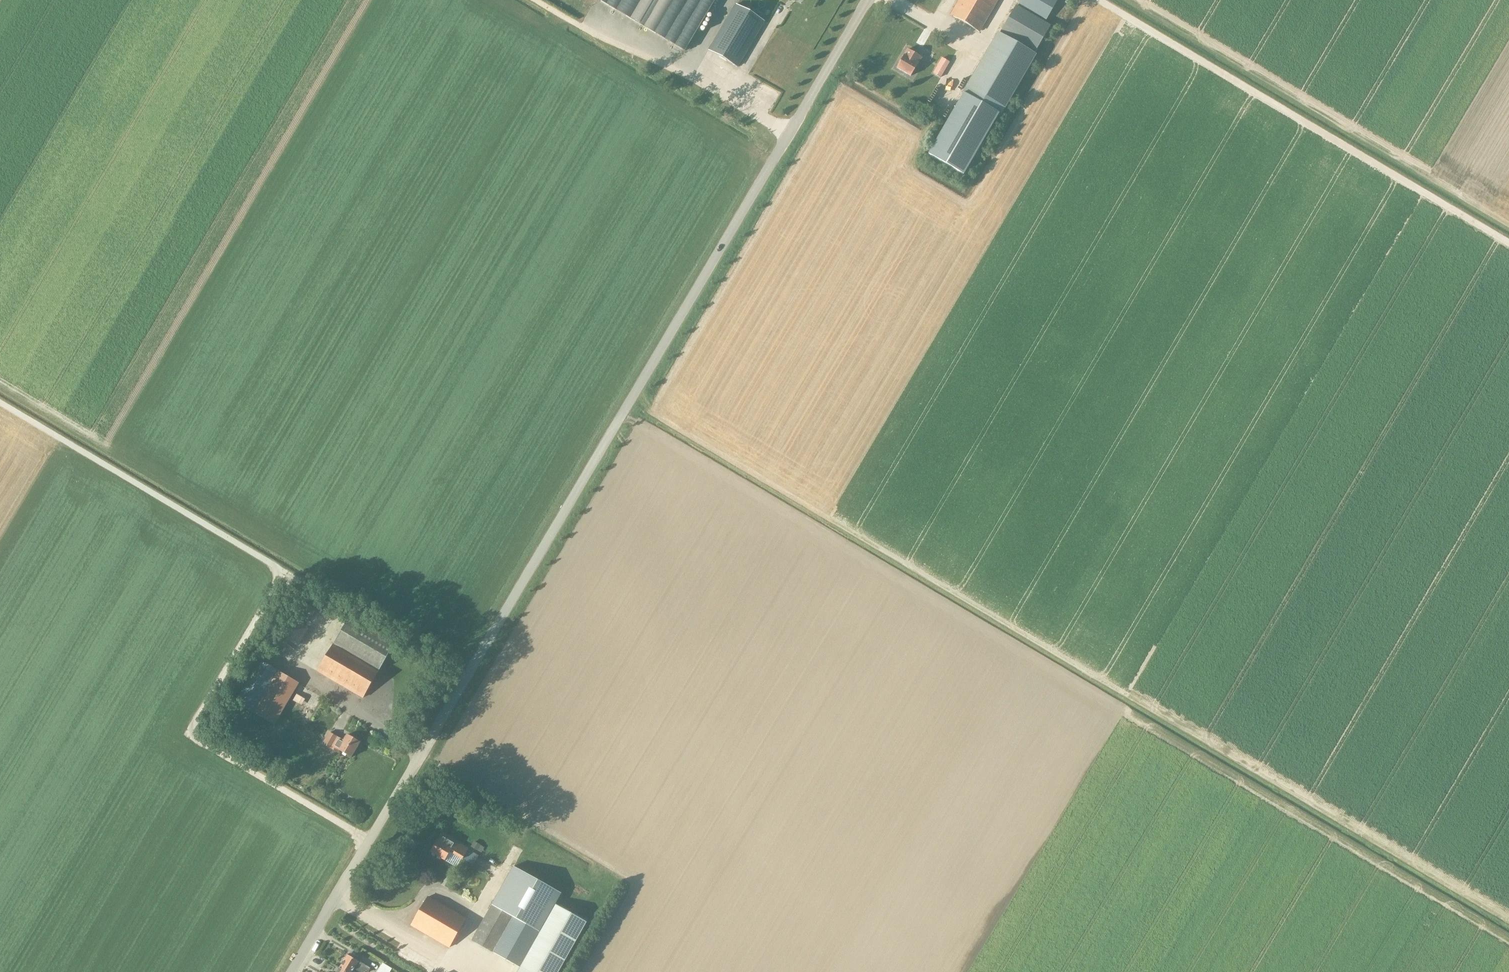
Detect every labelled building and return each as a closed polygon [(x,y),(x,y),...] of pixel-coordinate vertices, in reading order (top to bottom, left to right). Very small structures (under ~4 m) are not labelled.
[(685,51),(715,0),(599,0),(685,51)] [(950,15),(979,31),(997,0),(959,0),(950,15)] [(1018,3),(1045,20),(1057,0),(1020,0),(1018,3)] [(735,4),(708,49),(737,66),(763,21),(735,4)] [(1050,25),(1016,5),(1000,32),(1034,51),(1050,25)] [(922,30),(917,43),(924,46),(929,33),(922,30)] [(997,32),(962,92),(965,94),(1001,115),(1036,54),(997,32)] [(907,49),(896,67),(910,76),(921,57),(907,49)] [(940,76),(949,59),(941,55),(932,71),(940,76)] [(965,94),(930,155),(965,176),(1001,115),(965,94)] [(291,617),(282,631),(280,635),(282,636),(297,645),(308,628),(291,617)] [(317,671),(363,698),(379,669),(394,643),(349,617),(334,642),(317,671)] [(298,683),(259,660),(235,702),(274,725),(298,683)] [(301,703),(305,697),(295,692),(292,698),(301,703)] [(359,742),(346,734),(343,740),(329,732),(322,744),(337,752),(338,750),(351,757),(359,742)] [(462,859),(468,849),(449,837),(442,832),(438,839),(430,852),(444,860),(449,851),(462,859)] [(513,866),(491,905),(538,932),(540,933),(556,904),(562,894),(547,886),(513,866)] [(449,947),(465,918),(427,896),(411,925),(449,947)] [(587,921),(556,904),(540,933),(520,966),(530,971),(558,971),(587,921)] [(491,905),(471,940),(518,967),(538,932),(491,905)] [(347,955),(339,968),(346,971),(352,971),(354,968),(360,971),(361,969),(366,971),(367,971),(370,968),(347,955)] [(391,968),(381,963),(377,971),(389,971),(391,968)]
